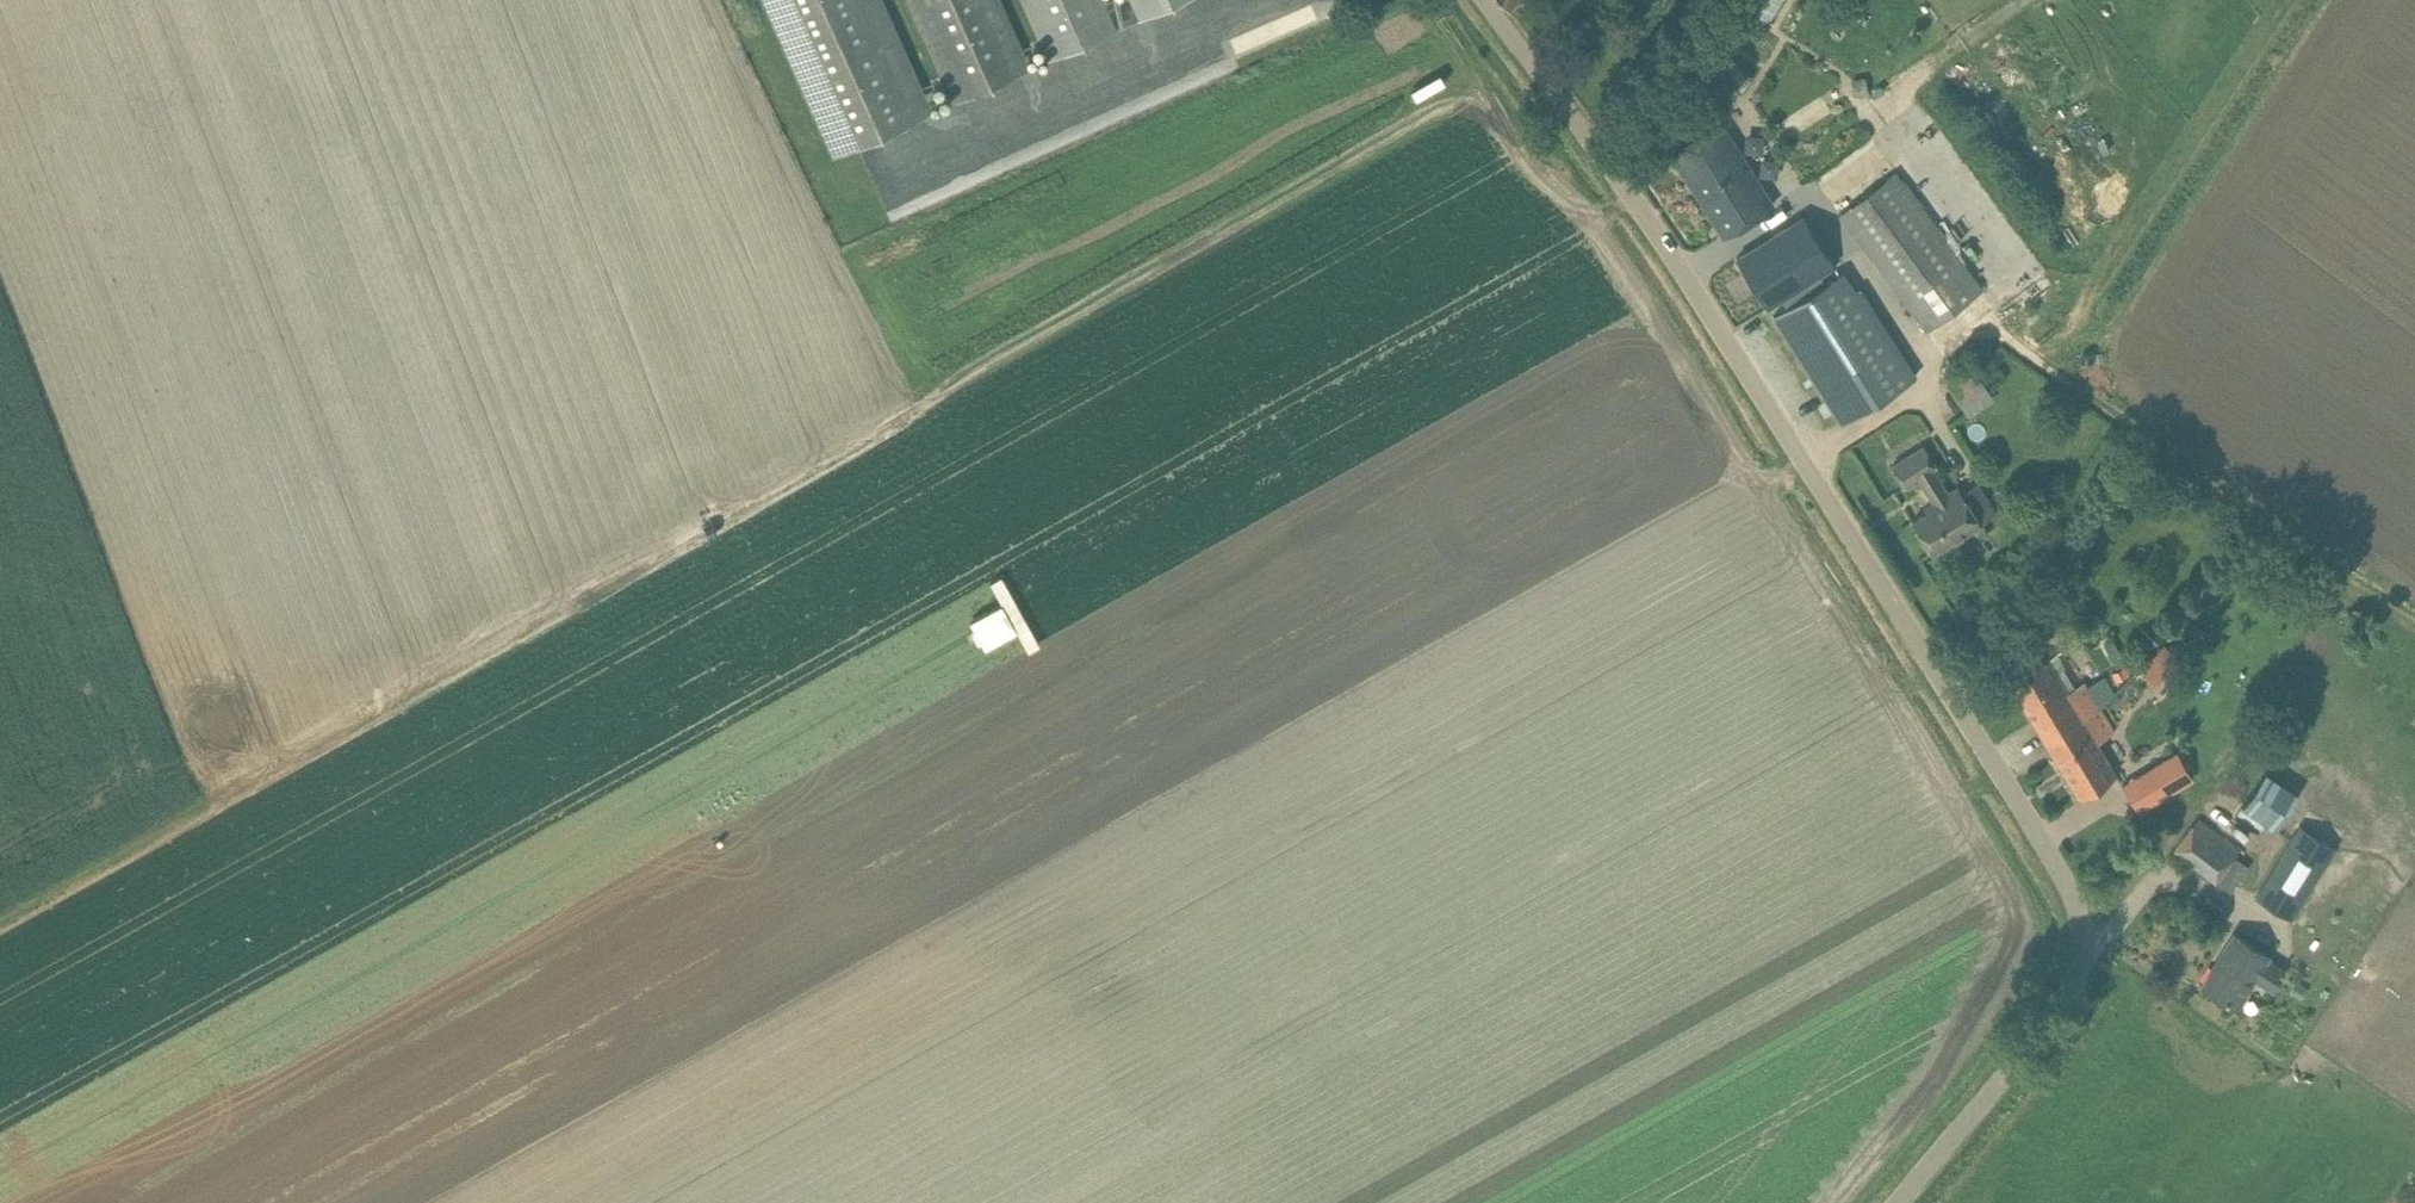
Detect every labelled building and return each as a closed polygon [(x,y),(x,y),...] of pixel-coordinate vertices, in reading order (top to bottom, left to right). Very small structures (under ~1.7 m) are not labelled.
[(834,155),(932,111),(927,98),(934,95),(931,88),(923,91),(883,0),(765,0),(834,155)] [(1001,0),(908,0),(953,101),(1031,67),(1001,0)] [(1050,59),(1118,28),(1118,27),(1105,0),(1024,0),(1050,59)] [(1118,27),(1140,17),(1181,0),(1105,0),(1118,27)] [(1769,22),(1784,0),(1746,0),(1743,5),(1769,22)] [(1721,74),(1699,87),(1704,97),(1705,96),(1726,84),(1727,83),(1721,74)] [(1720,119),(1670,151),(1724,235),(1760,212),(1728,163),(1742,155),(1720,119)] [(1896,172),(1859,200),(1840,214),(1925,330),(1982,288),(1896,172)] [(1780,230),(1737,256),(1769,305),(1832,264),(1815,237),(1793,251),(1780,230)] [(1774,314),(1842,422),(1914,376),(1847,268),(1774,314)] [(1994,401),(1973,366),(1947,384),(1968,418),(1994,401)] [(1924,445),(1912,453),(1892,465),(1905,487),(1919,478),(1936,505),(1912,520),(1932,553),(1992,515),(1981,498),(1970,505),(1958,486),(1948,492),(1933,469),(1937,466),(1924,445)] [(2010,681),(2045,738),(2081,717),(2082,719),(2100,708),(2084,681),(2075,686),(2063,668),(2057,674),(2047,658),(2010,681)] [(2081,717),(2045,738),(2079,795),(2115,773),(2096,741),(2113,731),(2100,708),(2082,719),(2081,717)] [(2176,750),(2141,772),(2158,801),(2194,778),(2176,750)] [(2239,802),(2230,814),(2250,828),(2259,816),(2239,802)] [(2310,809),(2300,825),(2256,897),(2291,918),(2335,847),(2334,846),(2344,830),(2310,809)] [(2237,856),(2242,849),(2197,817),(2174,848),(2230,891),(2248,864),(2237,856)] [(2268,954),(2254,946),(2234,933),(2203,984),(2237,1005),(2254,977),(2272,987),(2283,969),(2266,958),(2268,954)]
